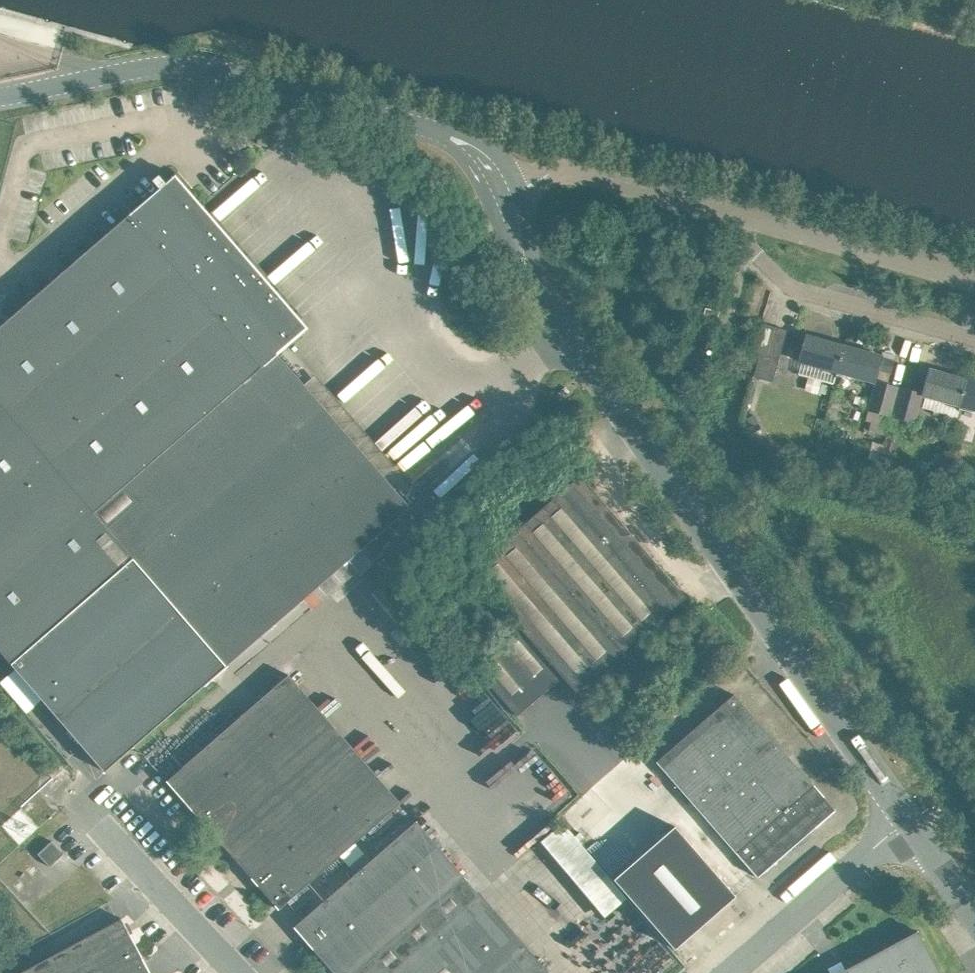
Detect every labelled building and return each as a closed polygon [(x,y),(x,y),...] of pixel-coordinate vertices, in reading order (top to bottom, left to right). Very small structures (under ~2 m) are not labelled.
[(270,136),(260,134),(257,144),(267,146),(270,136)] [(0,328),(0,400),(96,512),(127,485),(278,354),(308,328),(176,175),(167,183),(159,174),(152,180),(160,189),(0,328)] [(716,323),(717,323),(720,311),(705,307),(702,319),(716,323)] [(760,353),(754,377),(773,382),(787,330),(775,327),(767,355),(760,353)] [(838,369),(844,346),(807,336),(806,337),(794,333),(791,345),(801,348),(798,359),(838,369)] [(882,356),(844,346),(838,369),(874,379),(877,369),(891,372),(894,361),(881,357),(882,356)] [(411,507),(278,354),(127,485),(139,498),(108,526),(135,558),(227,666),(347,562),(360,577),(387,553),(374,539),(411,507)] [(960,403),(966,379),(930,369),(929,371),(917,367),(914,379),(925,382),(922,393),(926,394),(922,408),(956,417),(960,403)] [(966,379),(960,403),(956,417),(974,422),(974,382),(966,379)] [(868,410),(891,416),(899,387),(876,381),(868,410)] [(893,416),(916,423),(924,394),(901,387),(893,416)] [(135,558),(108,526),(139,498),(127,485),(96,512),(0,400),(0,650),(12,663),(135,558)] [(560,451),(553,443),(545,450),(552,458),(560,451)] [(686,596),(595,492),(581,475),(518,529),(624,651),(686,596)] [(624,651),(518,529),(472,570),(523,629),(563,676),(577,692),(624,651)] [(227,666),(135,558),(12,663),(105,771),(227,666)] [(563,676),(523,629),(478,668),(518,715),(563,676)] [(401,803),(302,689),(289,674),(167,781),(279,909),(401,803)] [(835,810),(811,782),(734,694),(657,761),(758,877),(835,810)] [(464,875),(416,820),(294,927),(335,972),(351,972),(464,875)] [(675,826),(614,879),(675,949),(736,896),(675,826)] [(38,854),(50,867),(64,853),(52,841),(38,854)] [(480,893),(464,875),(351,972),(388,972),(480,893)] [(480,893),(388,972),(497,972),(527,947),(480,893)] [(122,918),(19,972),(151,972),(122,918)] [(918,931),(846,969),(843,965),(830,972),(941,972),(918,931)] [(545,967),(527,947),(497,972),(537,972),(545,967)]
